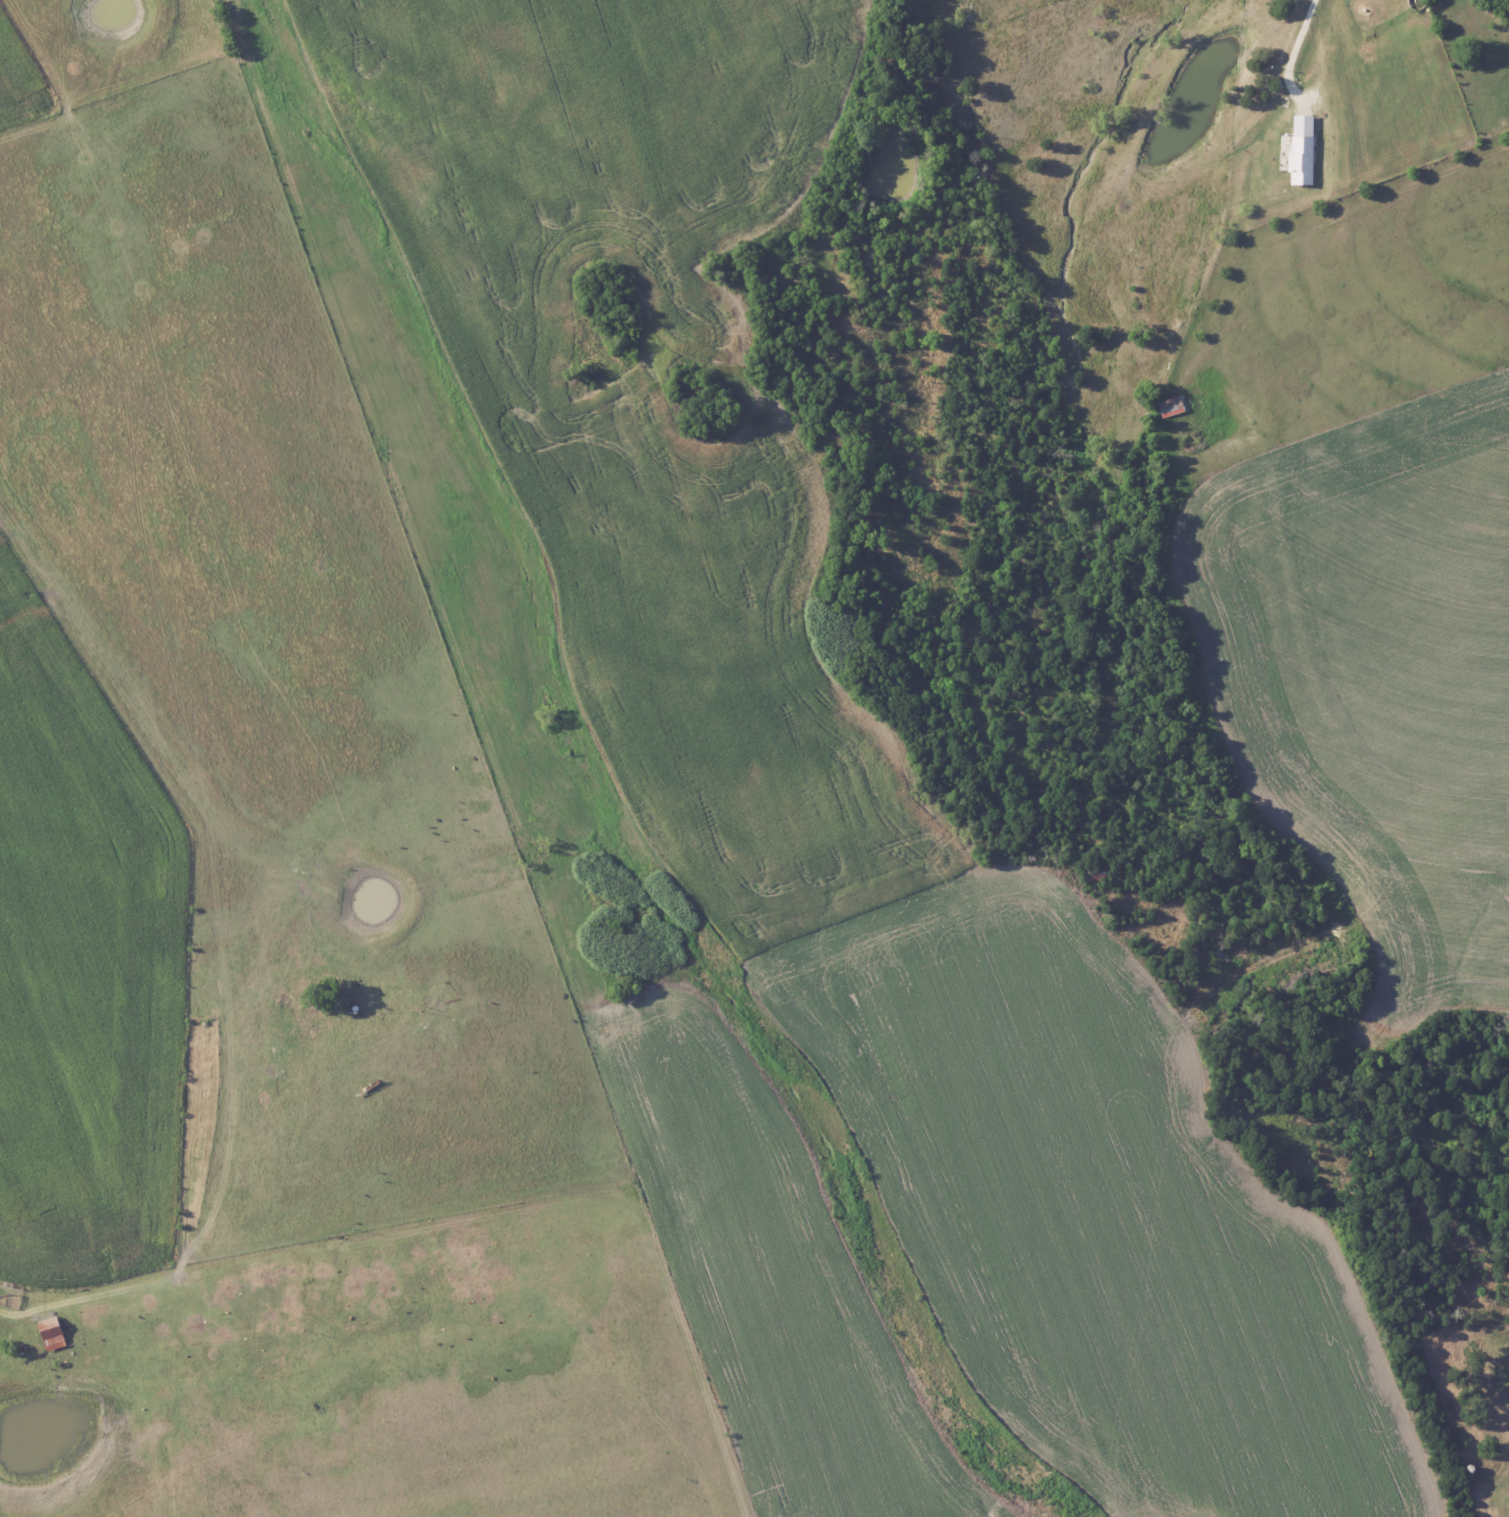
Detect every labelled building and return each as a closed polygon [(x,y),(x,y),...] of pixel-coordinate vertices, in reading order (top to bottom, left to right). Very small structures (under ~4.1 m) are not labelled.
[(1311,115),(1289,115),(1288,185),(1311,185),(1311,115)] [(1184,411),(1179,398),(1157,405),(1161,419),(1184,411)]
